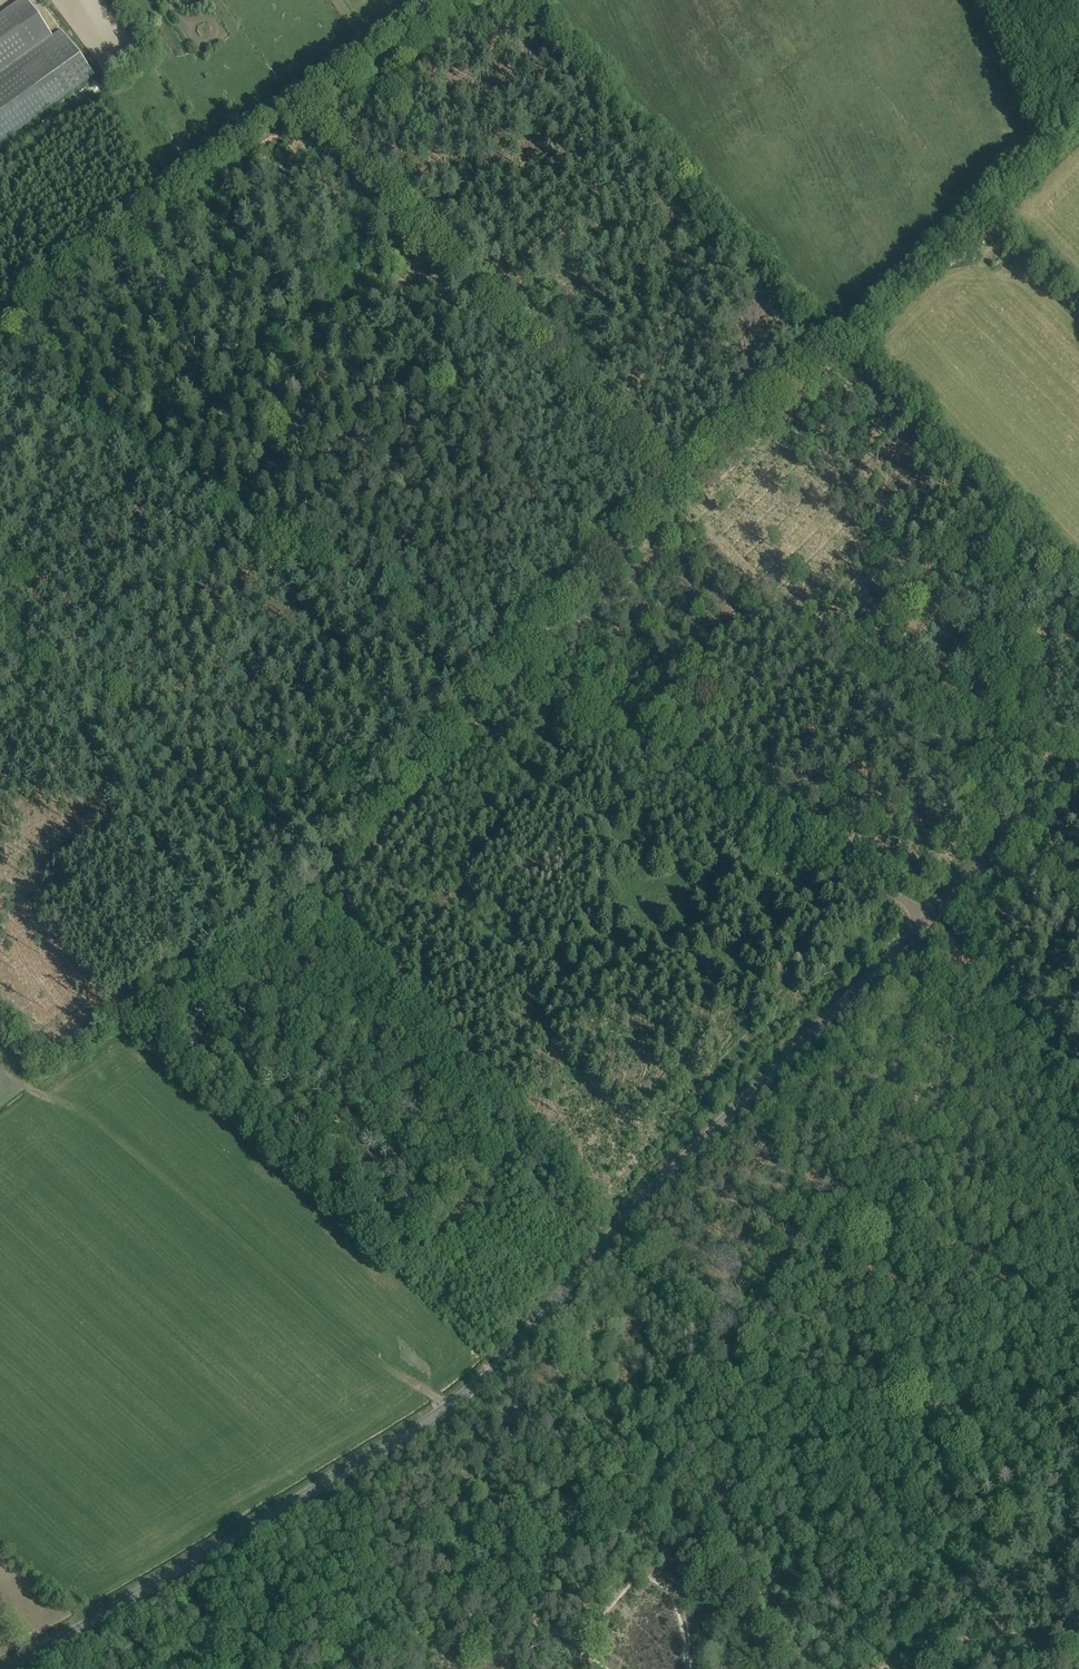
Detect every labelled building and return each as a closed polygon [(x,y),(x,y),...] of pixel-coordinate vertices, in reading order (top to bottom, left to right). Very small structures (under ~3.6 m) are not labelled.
[(52,37),(25,0),(23,0),(0,17),(0,74),(52,37)] [(52,108),(93,77),(61,31),(52,37),(0,74),(0,147),(52,108)] [(44,128),(59,117),(56,113),(41,124),(44,128)]
